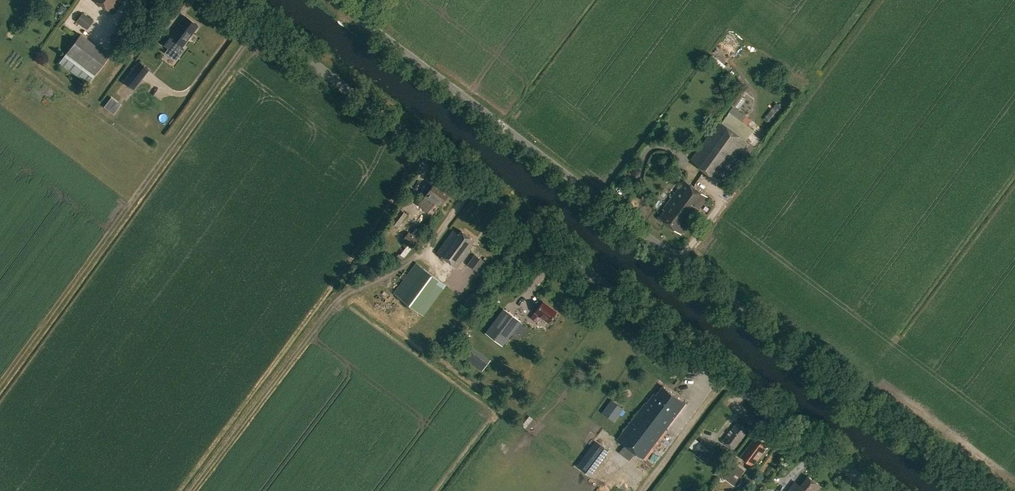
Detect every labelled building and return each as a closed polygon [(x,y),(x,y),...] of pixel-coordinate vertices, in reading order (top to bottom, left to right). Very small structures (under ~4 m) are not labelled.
[(112,13),(122,0),(95,0),(112,13)] [(82,12),(76,21),(86,29),(93,20),(82,12)] [(182,46),(197,26),(184,16),(169,36),(164,32),(158,40),(168,48),(174,40),(182,46)] [(80,33),(59,62),(88,84),(109,55),(80,33)] [(138,64),(122,84),(132,92),(148,72),(138,64)] [(764,118),(772,124),(778,116),(771,110),(764,118)] [(691,159),(720,181),(748,142),(719,121),(691,159)] [(659,218),(666,223),(672,215),(675,218),(696,188),(683,178),(670,196),(671,197),(663,209),(665,210),(659,218)] [(417,205),(427,212),(434,203),(438,206),(449,192),(435,182),(425,196),(417,205)] [(666,223),(681,234),(695,215),(708,197),(696,188),(675,218),(672,215),(666,223)] [(383,228),(400,241),(401,239),(410,247),(417,238),(407,230),(408,229),(404,226),(403,227),(398,224),(407,213),(399,207),(383,228)] [(437,252),(456,267),(469,250),(468,249),(472,245),(470,244),(474,240),(461,230),(458,234),(453,230),(437,252)] [(484,260),(474,252),(466,263),(477,271),(484,260)] [(394,293),(424,315),(446,284),(416,262),(394,293)] [(530,317),(537,322),(541,317),(547,322),(556,311),(542,301),(534,312),(530,317)] [(484,332),(502,346),(520,321),(503,308),(484,332)] [(462,358),(482,373),(491,361),(472,346),(462,358)] [(685,403),(663,386),(656,395),(654,393),(646,403),(645,402),(618,438),(643,458),(685,403)] [(620,413),(626,407),(616,398),(610,405),(620,413)] [(722,441),(733,450),(745,434),(743,433),(746,429),(737,422),(722,441)] [(741,456),(753,465),(768,445),(756,436),(741,456)] [(693,437),(686,447),(703,460),(712,448),(699,438),(698,440),(693,437)] [(629,460),(635,452),(625,444),(618,452),(629,460)] [(734,458),(727,467),(724,471),(717,467),(713,472),(725,480),(731,470),(740,477),(747,468),(734,458)] [(821,486),(808,476),(801,486),(795,481),(787,490),(817,490),(821,486)]
